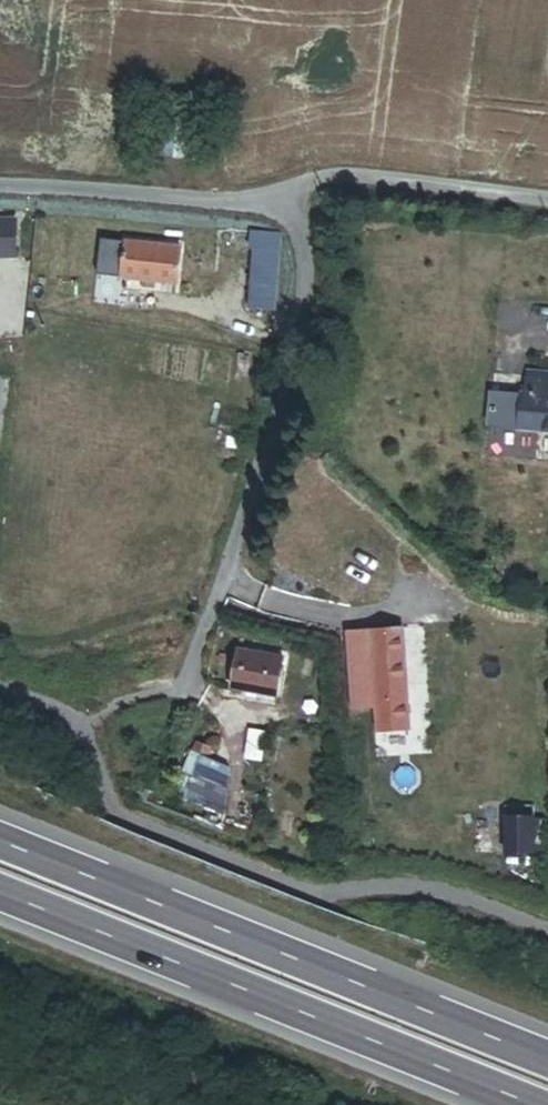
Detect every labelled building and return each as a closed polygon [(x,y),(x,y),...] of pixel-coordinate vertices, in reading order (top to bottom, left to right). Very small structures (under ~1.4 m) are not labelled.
[(140,150),(208,158),(214,106),(146,98),(140,150)] [(19,258),(17,217),(0,218),(0,259),(19,258)] [(257,248),(280,251),(281,237),(258,235),(257,248)] [(156,291),(157,284),(177,287),(182,250),(128,243),(123,280),(143,282),(142,289),(156,291)] [(250,308),(273,310),(280,251),(257,248),(250,308)] [(529,375),(527,396),(492,393),(490,425),(547,430),(547,376),(529,375)] [(382,749),(412,746),(402,629),(373,632),(380,720),(382,749)] [(359,722),(380,720),(373,632),(352,633),(359,722)] [(278,699),(285,659),(240,650),(233,690),(250,693),(249,700),(260,702),(261,695),(278,699)] [(175,792),(192,800),(214,749),(197,742),(175,792)] [(267,773),(264,742),(247,744),(250,774),(267,773)] [(166,814),(183,821),(192,800),(175,792),(166,814)] [(534,853),(533,805),(505,806),(507,854),(534,853)]
